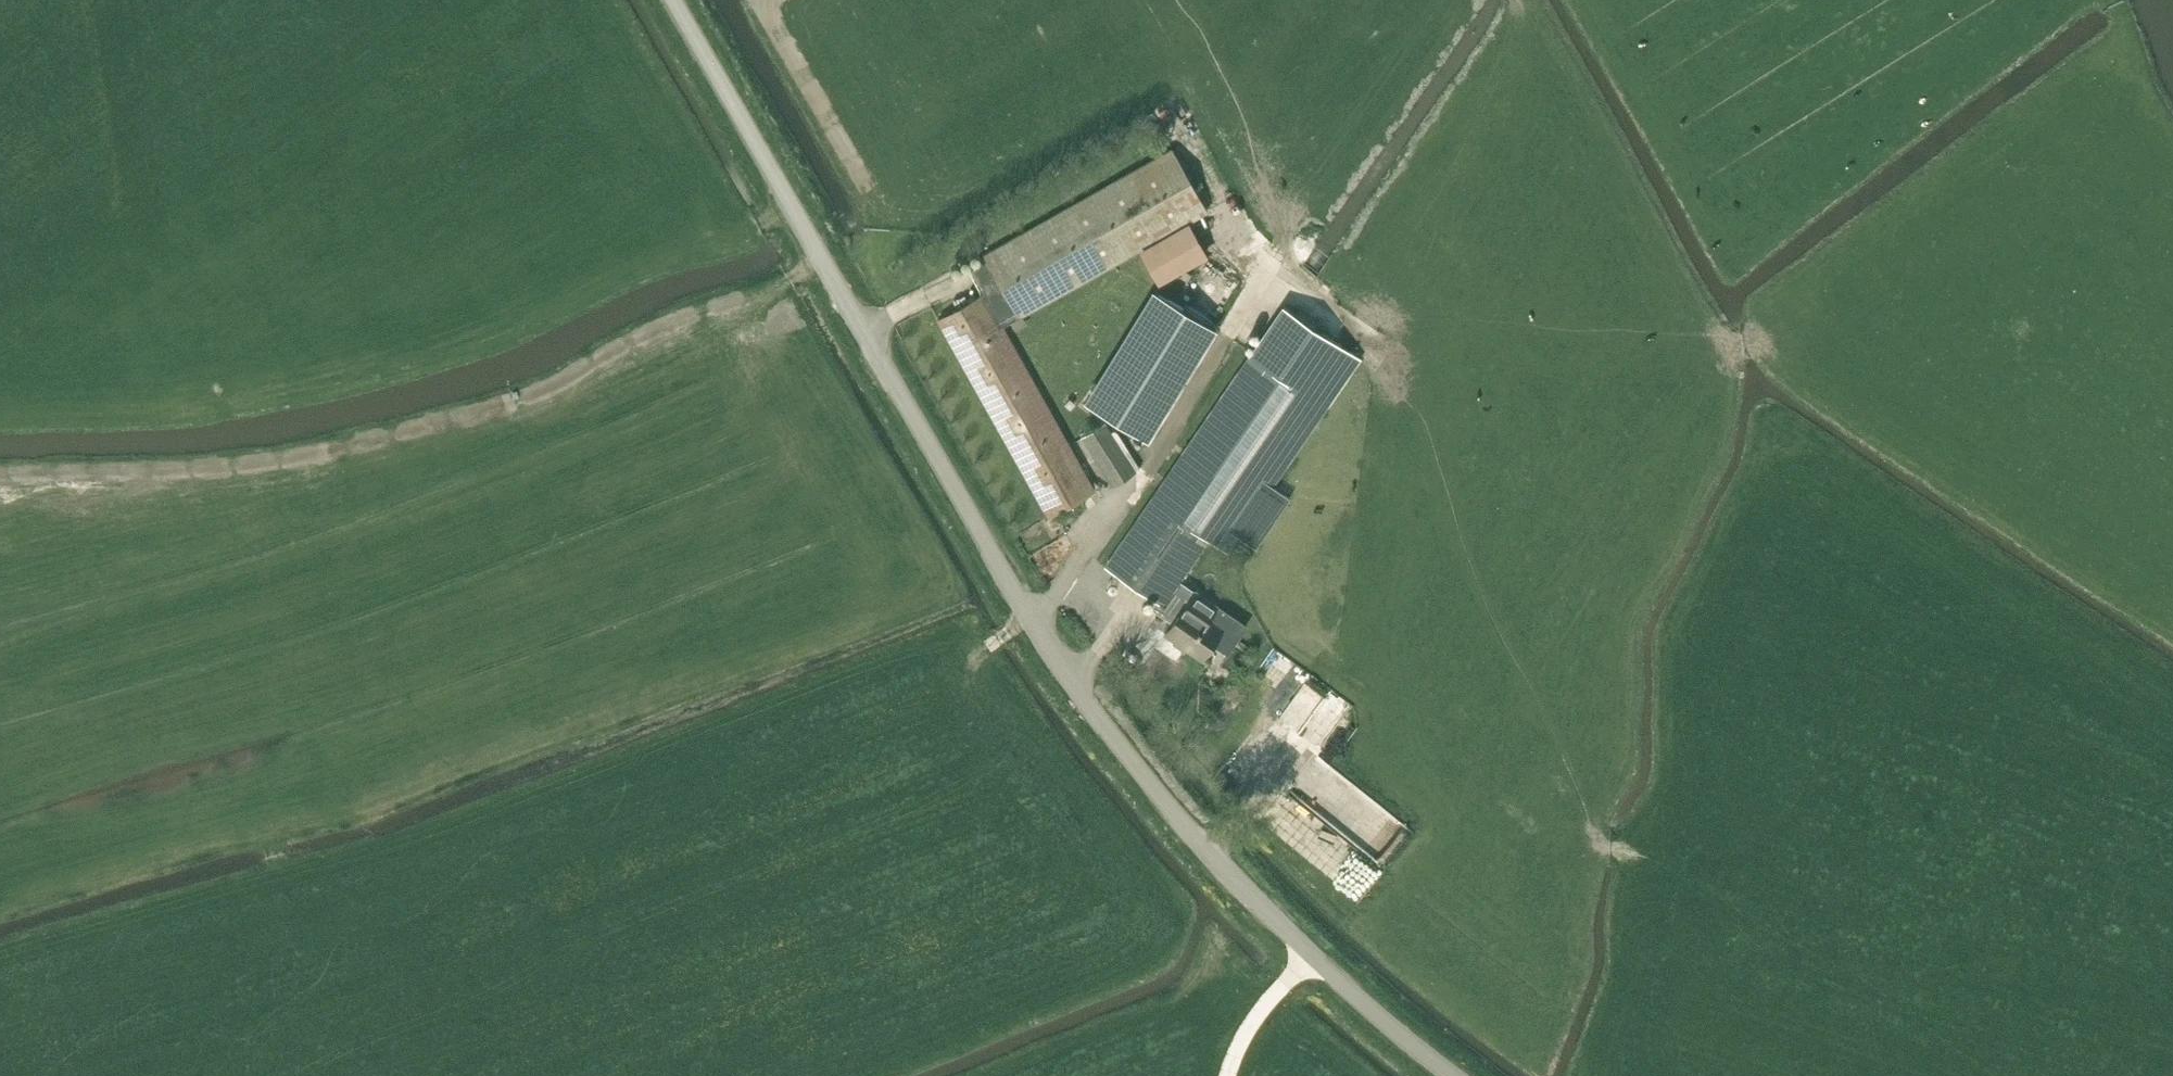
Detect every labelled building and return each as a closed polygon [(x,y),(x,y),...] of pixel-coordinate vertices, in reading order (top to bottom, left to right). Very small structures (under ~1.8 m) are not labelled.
[(1139,251),(1157,283),(1185,267),(1205,256),(1186,224),(1207,212),(1171,149),(984,255),(987,260),(970,270),(984,294),(938,320),(1048,517),(1094,491),(1002,327),(1139,251)] [(1214,323),(1158,289),(1087,403),(1143,438),(1214,323)] [(1262,504),(1328,408),(1249,354),(1104,565),(1163,605),(1167,599),(1180,608),(1162,634),(1202,661),(1223,629),(1198,611),(1209,595),(1183,577),(1221,522),(1229,528),(1249,497),(1262,504)] [(1136,453),(1126,438),(1118,443),(1105,423),(1081,437),(1112,486),(1135,471),(1127,458),(1136,453)] [(1288,688),(1285,692),(1303,708),(1321,688),(1277,647),(1257,668),(1275,684),(1279,680),(1288,688)] [(1359,838),(1356,836),(1331,867),(1355,885),(1410,815),(1392,802),(1374,825),(1371,823),(1359,838)]
